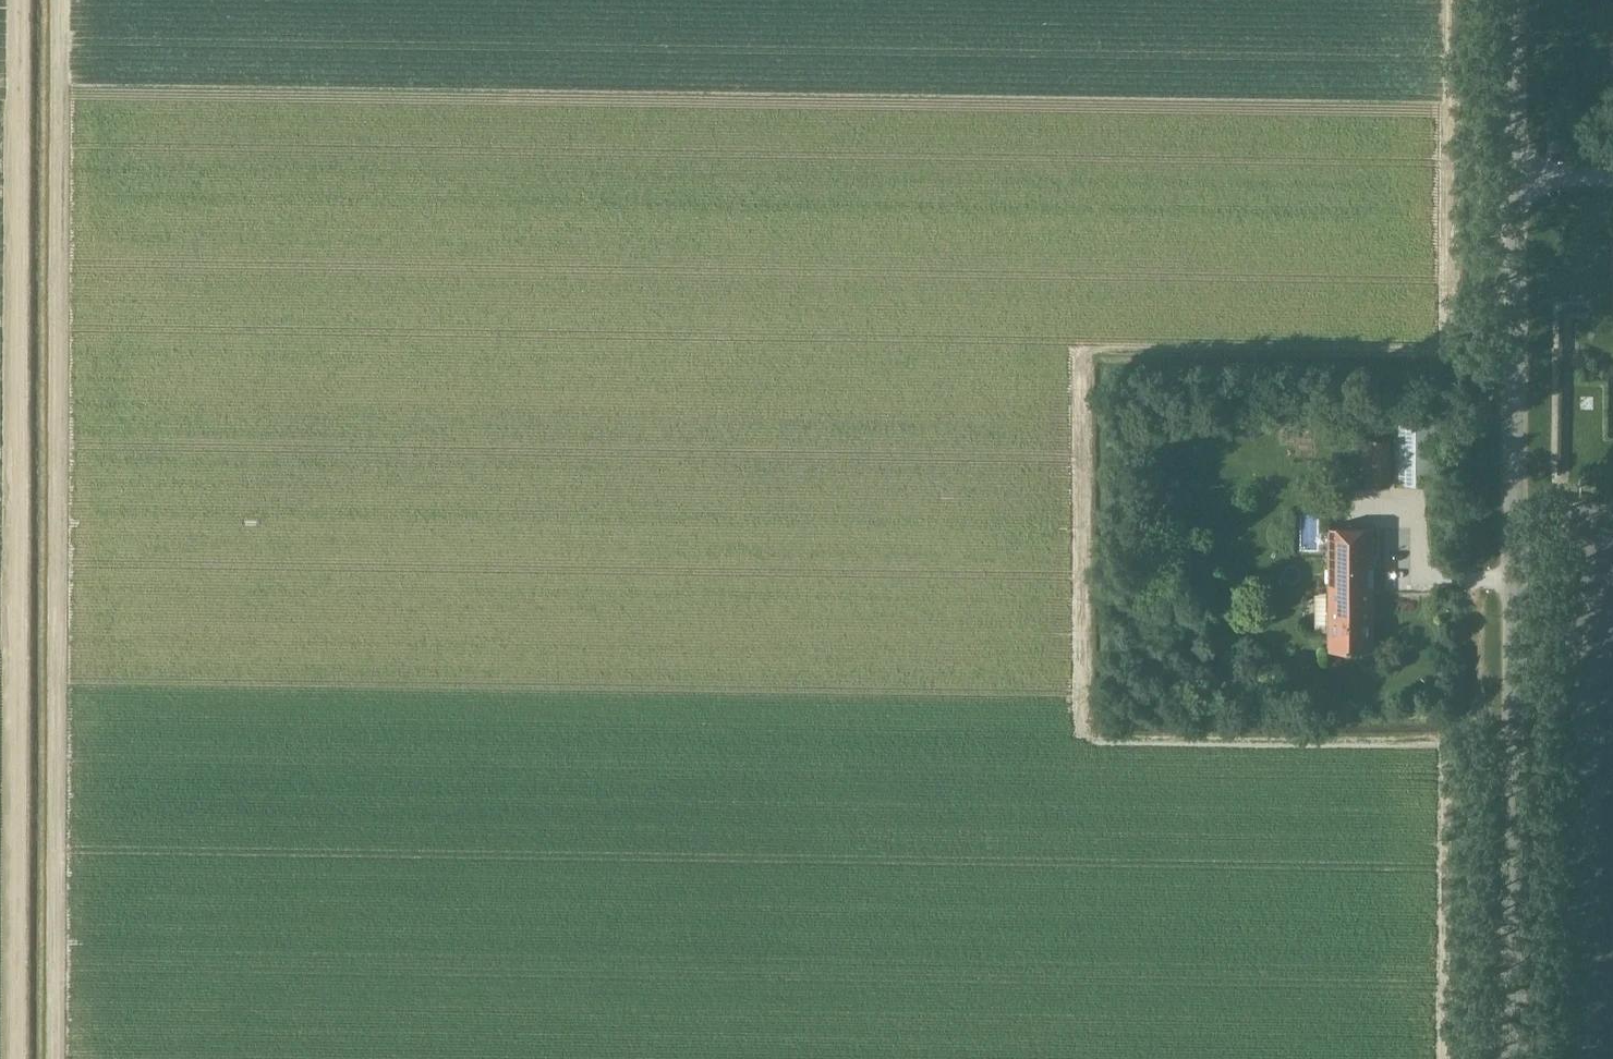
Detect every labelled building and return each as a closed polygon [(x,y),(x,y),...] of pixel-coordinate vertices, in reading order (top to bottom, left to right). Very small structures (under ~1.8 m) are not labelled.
[(1396,409),(1396,483),(1436,484),(1437,410),(1396,409)] [(1366,440),(1366,484),(1389,484),(1389,441),(1366,440)] [(1373,527),(1329,527),(1329,649),(1373,649),(1373,527)] [(1323,622),(1324,584),(1310,584),(1309,622),(1323,622)]
